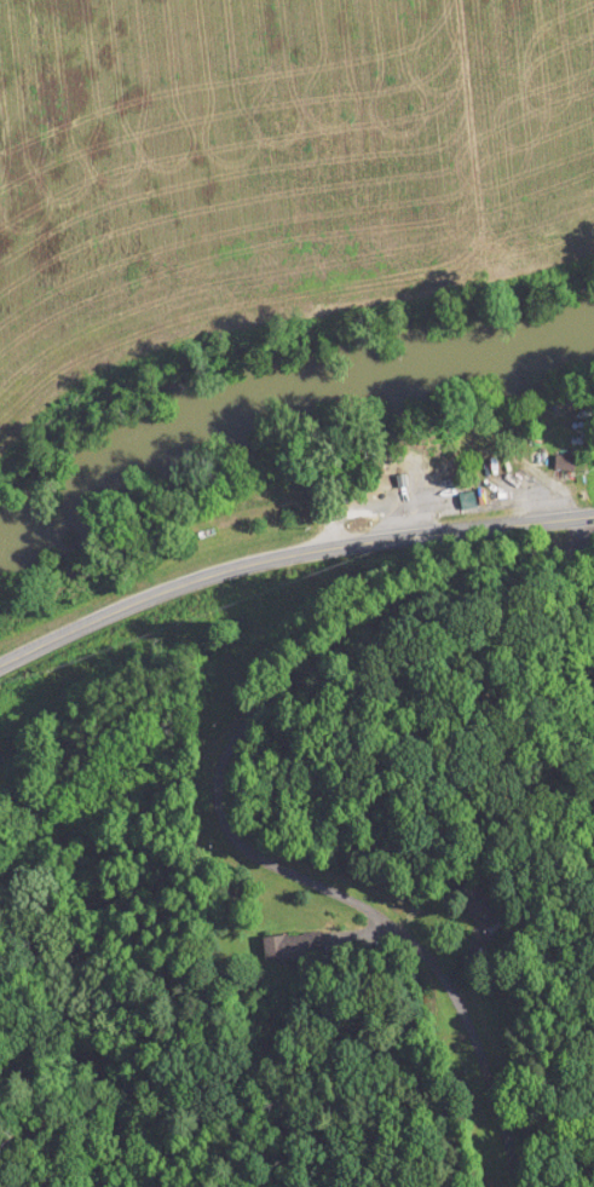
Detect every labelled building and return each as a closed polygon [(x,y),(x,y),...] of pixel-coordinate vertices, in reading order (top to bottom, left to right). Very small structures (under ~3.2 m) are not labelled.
[(573,452),(553,454),(554,467),(573,467),(573,452)] [(291,956),(291,933),(258,933),(258,956),(291,956)]
